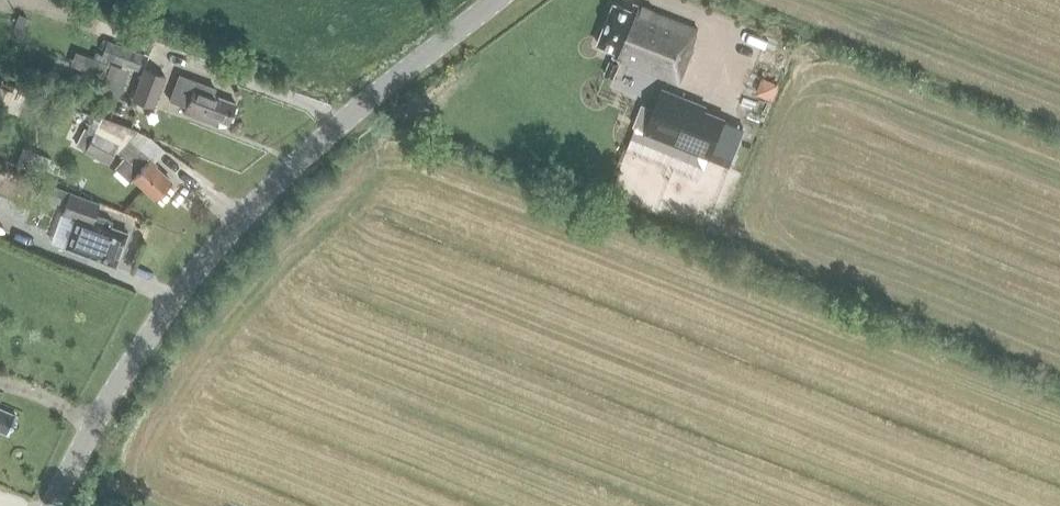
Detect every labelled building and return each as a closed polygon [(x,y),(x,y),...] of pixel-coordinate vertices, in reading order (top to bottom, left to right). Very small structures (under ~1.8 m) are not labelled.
[(599,47),(616,53),(614,59),(682,82),(694,48),(692,47),(699,27),(633,5),(631,12),(613,6),(599,47)] [(94,51),(92,58),(94,59),(89,72),(102,77),(109,59),(138,70),(144,54),(106,40),(102,53),(94,51)] [(129,71),(110,64),(102,84),(120,92),(129,71)] [(606,76),(614,79),(618,68),(611,64),(606,76)] [(153,107),(165,76),(144,69),(133,100),(153,107)] [(171,101),(186,106),(184,113),(218,126),(220,120),(227,122),(235,101),(213,93),(215,88),(180,75),(171,101)] [(1,112),(10,91),(0,87),(0,111),(1,112)] [(705,107),(663,90),(646,132),(708,157),(723,120),(703,112),(705,107)] [(84,130),(75,148),(107,165),(117,145),(94,133),(93,135),(84,130)] [(152,161),(164,149),(149,136),(148,135),(137,147),(152,161)] [(155,165),(130,141),(119,153),(124,158),(115,168),(129,181),(132,178),(153,198),(169,182),(153,167),(155,165)] [(76,220),(65,248),(115,267),(127,234),(110,227),(112,222),(94,215),(98,204),(70,194),(40,184),(35,197),(65,208),(63,215),(76,220)] [(8,436),(15,417),(0,411),(0,433),(8,436)]
